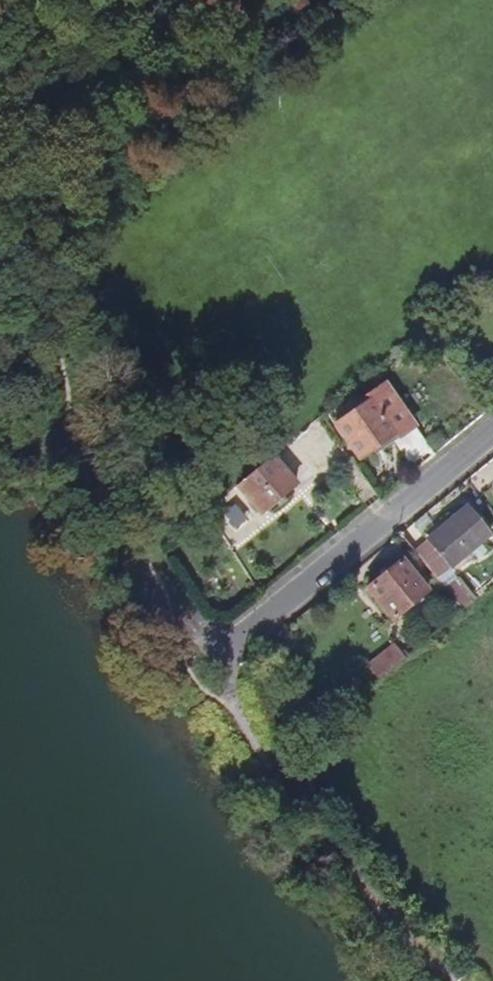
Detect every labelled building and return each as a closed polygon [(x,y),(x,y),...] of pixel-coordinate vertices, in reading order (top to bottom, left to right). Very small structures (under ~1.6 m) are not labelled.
[(334,426),(359,461),(378,446),(393,436),(396,440),(413,427),(383,385),(366,397),(369,401),(334,426)] [(331,422),(334,426),(369,401),(366,397),(358,403),(354,398),(334,412),(338,417),(331,422)] [(393,436),(378,446),(381,450),(393,442),(414,472),(434,456),(413,427),(396,440),(393,436)] [(235,486),(260,515),(295,486),(271,456),(235,486)] [(426,540),(414,551),(436,578),(449,568),(450,569),(460,560),(464,564),(470,560),(466,556),(490,536),(466,507),(426,540)] [(427,593),(402,561),(366,589),(392,621),(427,593)] [(380,681),(407,657),(403,652),(399,655),(392,646),(367,666),(380,681)]
